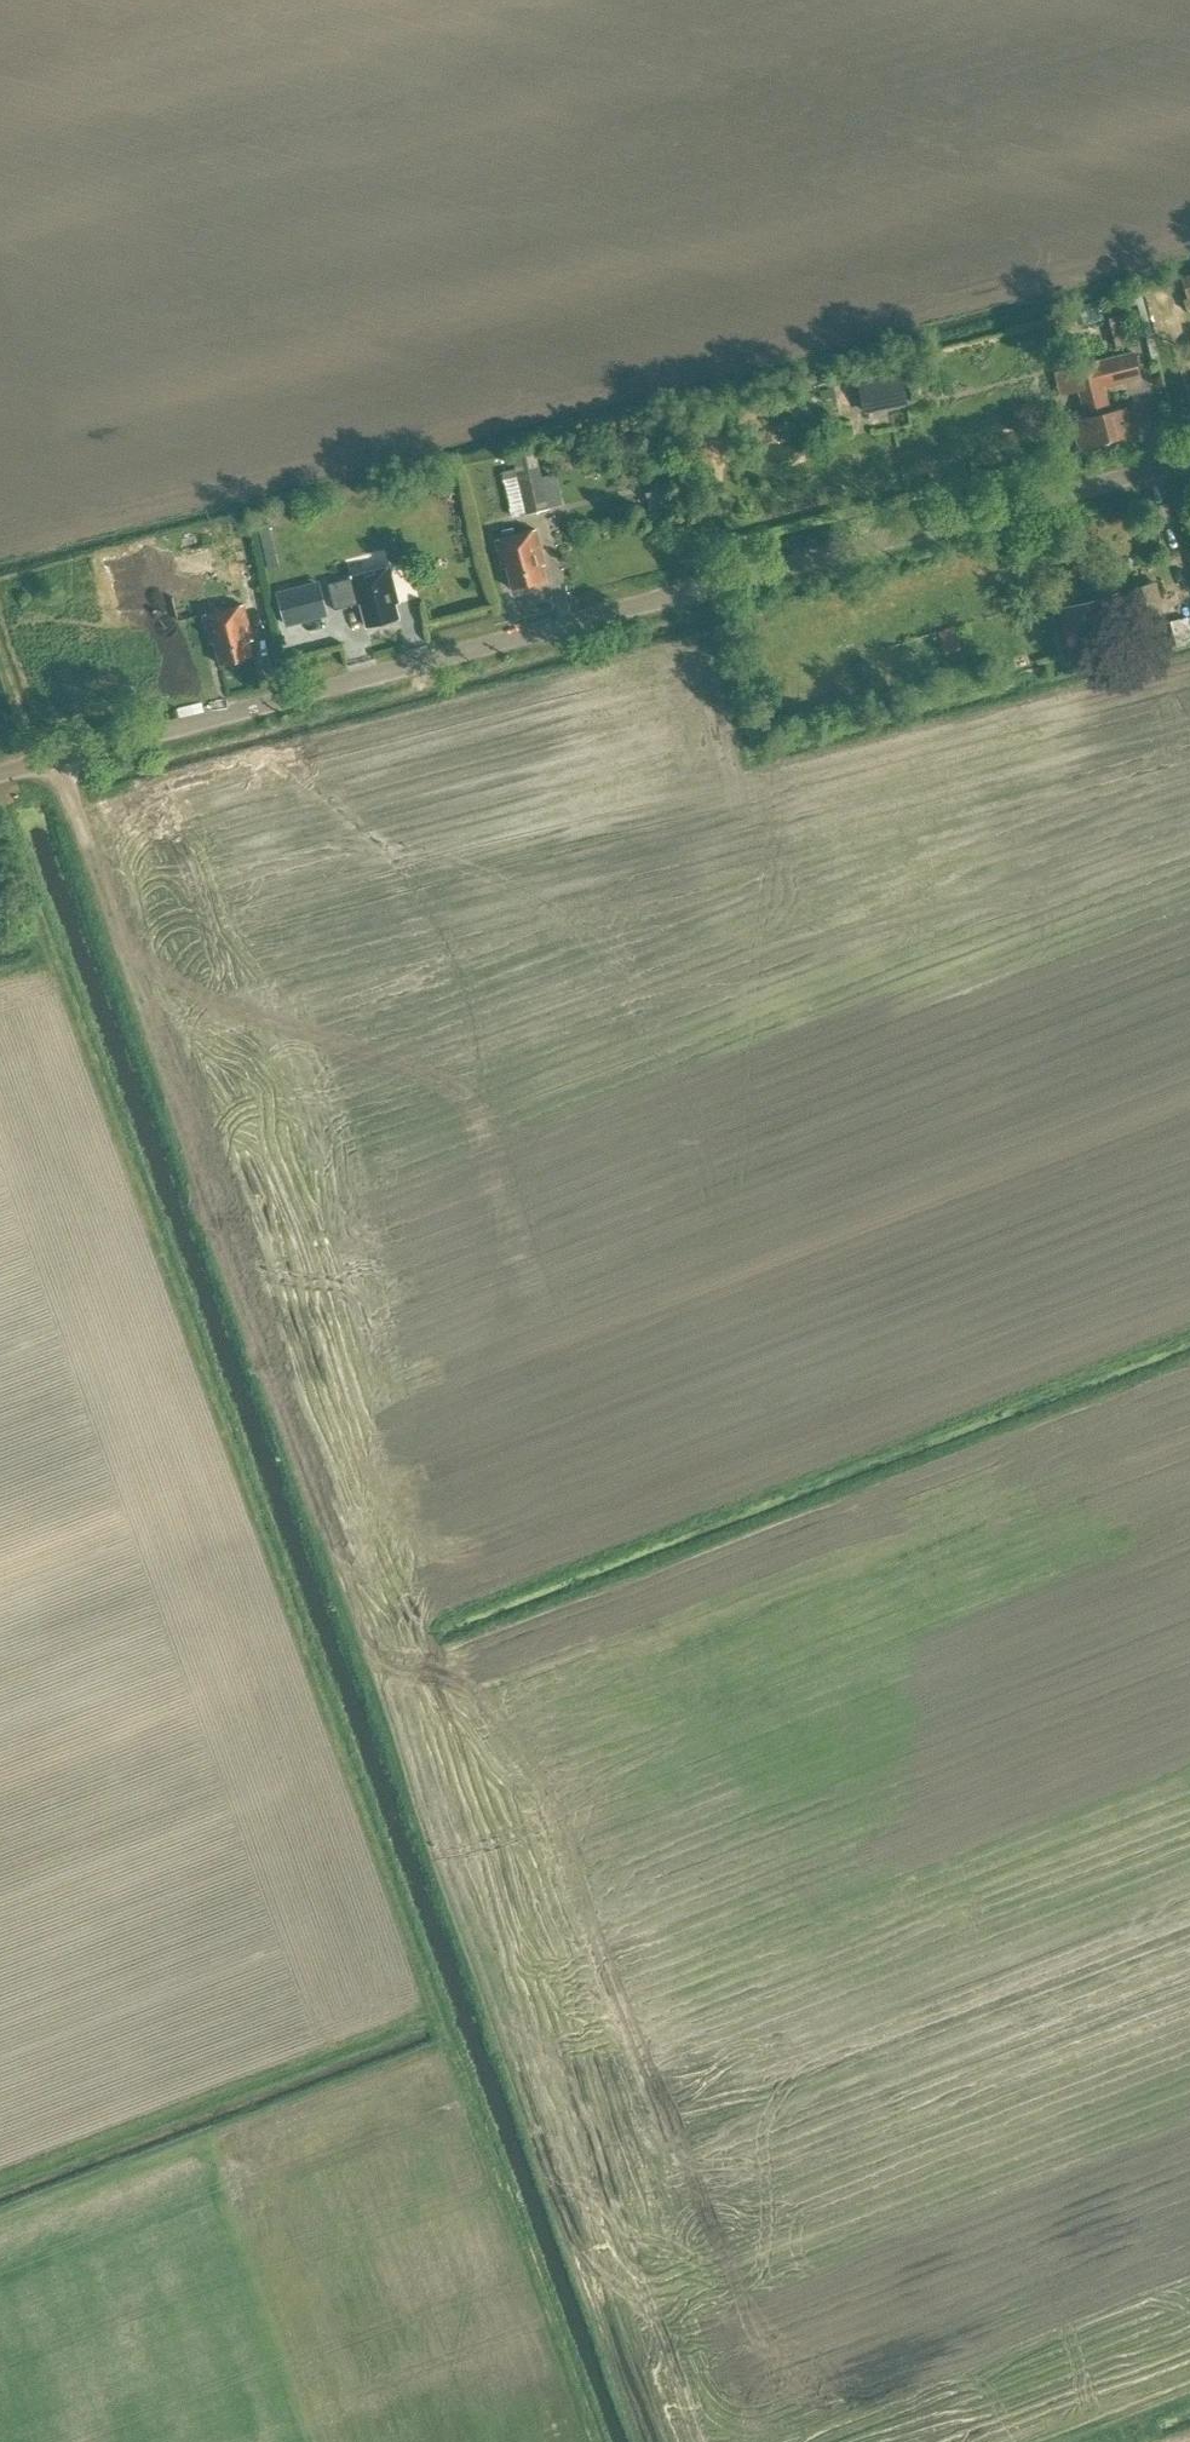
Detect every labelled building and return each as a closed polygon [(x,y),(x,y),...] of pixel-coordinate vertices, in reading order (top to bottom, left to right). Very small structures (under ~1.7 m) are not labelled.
[(1180,272),(1187,297),(1189,296),(1189,270),(1180,272)] [(1090,418),(1072,423),(1079,449),(1139,434),(1132,408),(1105,415),(1103,410),(1108,409),(1103,389),(1140,380),(1133,354),(1073,369),(1084,415),(1089,414),(1090,418)] [(859,415),(903,404),(895,373),(852,384),(859,415)] [(548,512),(534,454),(513,459),(527,517),(548,512)] [(646,494),(651,515),(675,509),(667,480),(654,483),(656,491),(646,494)] [(512,590),(545,582),(541,567),(544,566),(535,530),(495,541),(500,560),(504,559),(512,590)] [(399,603),(385,547),(371,551),(376,571),(349,578),(357,607),(361,606),(366,628),(398,620),(395,605),(399,603)] [(1117,594),(1058,610),(1065,635),(1130,619),(1134,633),(1165,625),(1154,584),(1128,591),(1130,598),(1119,601),(1117,594)] [(220,665),(252,657),(248,642),(252,641),(243,606),(203,616),(208,635),(212,634),(220,665)]
